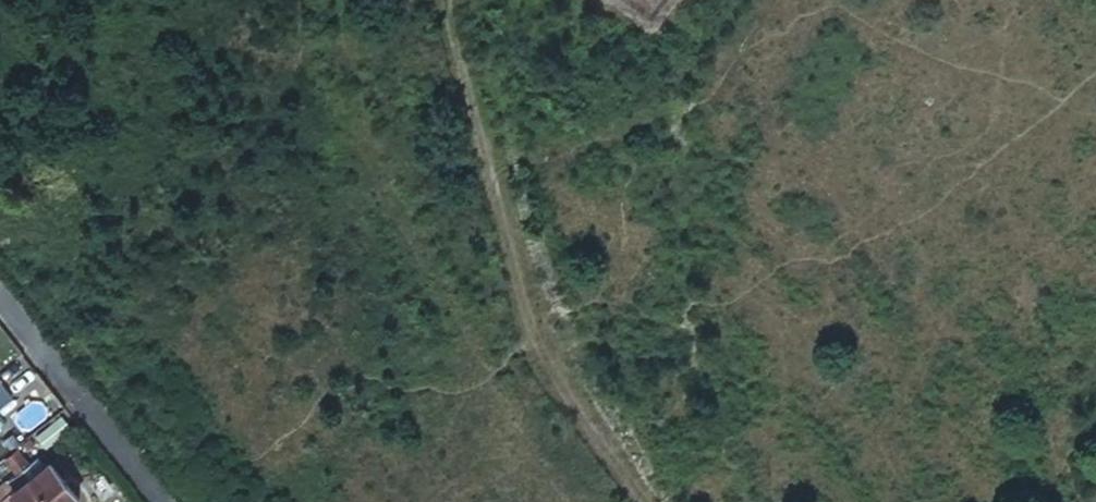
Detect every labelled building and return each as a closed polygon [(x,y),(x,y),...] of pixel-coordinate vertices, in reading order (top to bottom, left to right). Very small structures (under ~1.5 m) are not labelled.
[(12,397),(0,382),(0,406),(12,397)] [(13,452),(53,501),(73,501),(81,495),(52,459),(48,461),(40,451),(29,459),(20,446),(13,452)] [(13,452),(6,456),(16,468),(18,471),(0,485),(0,500),(2,501),(53,501),(13,452)]
